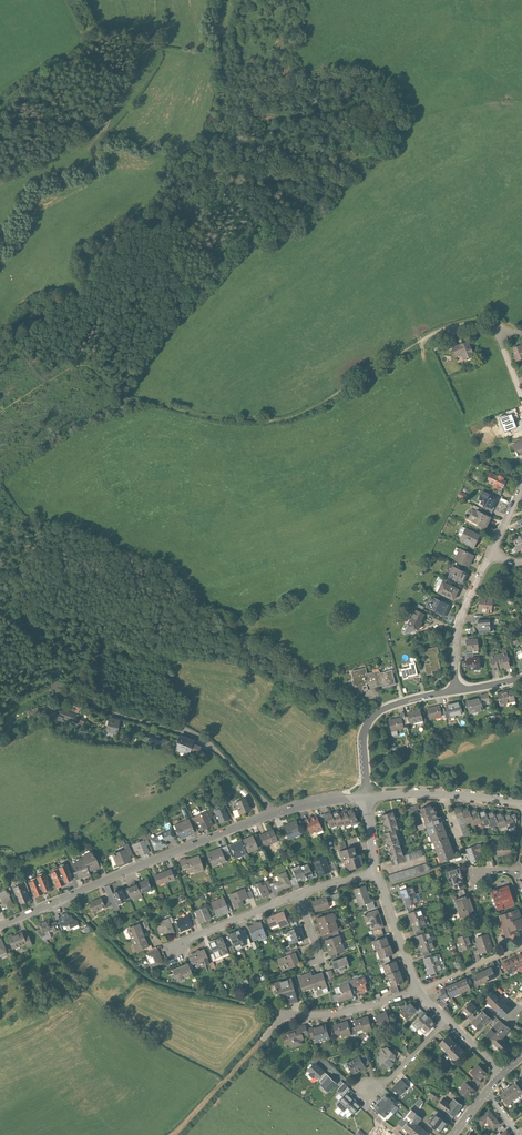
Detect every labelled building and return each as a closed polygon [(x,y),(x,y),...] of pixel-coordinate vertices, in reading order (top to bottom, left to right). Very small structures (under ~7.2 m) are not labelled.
[(469,342),(451,349),(455,360),(462,357),(464,363),(476,358),(469,342)] [(521,343),(512,347),(517,360),(521,358),(521,344),(521,343)] [(515,424),(513,420),(516,419),(515,415),(514,413),(508,416),(506,416),(506,418),(503,420),(508,433),(514,431),(514,433),(521,430),(521,422),(521,421),(515,424)] [(519,438),(520,441),(513,443),(518,456),(521,454),(521,437),(519,438)] [(498,474),(491,471),(488,478),(489,479),(488,481),(494,483),(493,486),(498,488),(500,486),(503,487),(507,480),(504,479),(505,476),(499,473),(498,474)] [(499,497),(483,489),(479,499),(482,500),(480,503),(493,509),(499,497)] [(492,516),(472,506),(465,520),(486,530),(492,516)] [(481,534),(466,526),(459,540),(474,548),(481,534)] [(514,540),(516,545),(521,543),(521,533),(518,535),(519,537),(514,540)] [(475,555),(460,548),(454,560),(470,567),(475,555)] [(468,573),(453,565),(448,576),(463,583),(468,573)] [(459,589),(443,580),(438,591),(454,599),(459,589)] [(450,603),(431,595),(426,607),(445,615),(450,603)] [(494,598),(480,596),(478,611),(489,612),(490,608),(493,609),(494,598)] [(425,614),(414,609),(407,625),(419,629),(425,614)] [(490,619),(478,620),(479,633),(491,632),(490,619)] [(478,638),(466,639),(466,650),(479,649),(478,638)] [(438,647),(425,650),(427,656),(428,656),(430,662),(424,664),(427,675),(433,674),(433,672),(441,670),(438,653),(439,653),(438,647)] [(498,653),(502,668),(504,667),(505,669),(511,667),(506,648),(501,650),(501,652),(498,653)] [(502,668),(498,653),(495,654),(494,651),(489,653),(494,672),(500,670),(499,668),(502,668)] [(418,675),(414,657),(410,658),(411,663),(409,663),(409,667),(401,669),(404,680),(409,679),(408,677),(418,675)] [(480,657),(467,658),(467,667),(469,667),(470,670),(481,669),(480,657)] [(369,683),(367,674),(366,668),(351,672),(356,691),(364,689),(363,686),(367,685),(367,683),(369,683)] [(382,686),(381,673),(380,670),(367,674),(369,683),(371,688),(382,686)] [(381,673),(382,686),(383,688),(396,684),(392,670),(381,673)] [(502,691),(497,692),(501,707),(506,706),(505,703),(516,701),(513,688),(508,689),(508,691),(502,693),(502,691)] [(479,697),(466,700),(469,713),(484,710),(482,702),(490,700),(488,693),(479,695),(479,697)] [(460,701),(447,704),(450,718),(455,717),(455,715),(463,714),(460,701)] [(278,706),(273,704),(269,712),(274,714),(278,706)] [(440,705),(426,708),(429,720),(443,717),(440,705)] [(421,709),(408,712),(410,724),(424,721),(421,709)] [(86,719),(61,710),(55,712),(58,721),(62,722),(63,720),(83,727),(86,719)] [(388,720),(391,732),(404,729),(401,716),(388,720)] [(120,722),(108,719),(105,732),(117,735),(120,722)] [(174,748),(181,751),(186,739),(178,736),(174,748)] [(193,741),(186,739),(181,751),(189,753),(190,752),(192,744),(193,741)] [(200,747),(192,744),(190,752),(197,754),(200,747)] [(249,793),(242,787),(239,790),(241,792),(240,793),(245,797),(249,793)] [(245,798),(234,802),(237,810),(239,815),(250,810),(245,798)] [(431,806),(420,810),(424,822),(439,818),(435,807),(432,808),(431,806)] [(464,817),(462,810),(460,806),(454,808),(458,819),(464,817)] [(223,807),(215,811),(220,822),(228,818),(223,807)] [(467,825),(474,822),(470,811),(469,808),(462,810),(464,817),(467,825)] [(339,828),(345,825),(339,812),(339,809),(332,812),(338,826),(339,828)] [(346,827),(352,825),(347,812),(346,809),(339,812),(345,825),(346,827)] [(354,809),(347,812),(352,825),(353,826),(360,824),(354,809)] [(482,823),(478,812),(477,809),(470,811),(474,822),(475,826),(482,823)] [(331,829),(338,826),(332,812),(332,810),(325,813),(331,829)] [(483,827),(491,825),(487,813),(486,810),(478,812),(482,823),(483,827)] [(210,811),(201,814),(207,827),(213,825),(210,818),(212,817),(210,811)] [(492,828),(499,825),(495,815),(494,811),(487,813),(491,825),(492,828)] [(382,816),(384,824),(396,821),(393,812),(382,816)] [(500,829),(508,827),(504,816),(503,813),(495,815),(499,825),(500,829)] [(200,830),(207,827),(201,814),(192,818),(194,825),(197,823),(200,830)] [(512,814),(504,816),(508,827),(509,830),(516,828),(512,814)] [(312,818),(318,832),(324,830),(318,815),(312,818)] [(424,822),(427,830),(444,824),(442,817),(439,818),(424,822)] [(464,837),(470,835),(467,825),(464,817),(458,819),(464,837)] [(192,818),(188,819),(193,831),(197,830),(194,825),(192,818)] [(318,832),(312,818),(305,821),(311,835),(318,832)] [(188,819),(174,825),(180,839),(194,833),(193,831),(188,819)] [(297,820),(278,828),(283,839),(288,836),(289,840),(303,834),(297,820)] [(398,829),(396,821),(384,824),(387,833),(395,830),(398,829)] [(446,831),(444,824),(427,830),(429,837),(446,831)] [(274,829),(260,835),(265,847),(279,841),(274,829)] [(171,830),(150,839),(155,851),(168,846),(166,841),(175,838),(171,830)] [(383,834),(386,842),(398,839),(395,830),(387,833),(383,834)] [(449,838),(446,831),(429,837),(432,844),(433,843),(449,838)] [(142,840),(131,845),(134,852),(137,850),(141,857),(150,853),(147,846),(150,845),(145,834),(140,836),(142,840)] [(253,835),(242,840),(248,854),(259,849),(253,835)] [(433,843),(435,850),(451,844),(449,838),(433,843)] [(386,842),(389,851),(401,847),(398,839),(386,842)] [(242,840),(230,846),(233,852),(236,859),(248,854),(242,840)] [(133,855),(128,844),(123,846),(125,849),(112,855),(116,866),(131,860),(129,857),(133,855)] [(435,850),(438,857),(453,851),(451,844),(435,850)] [(483,852),(480,844),(466,849),(471,863),(482,859),(480,853),(483,852)] [(512,844),(496,845),(497,857),(512,856),(512,844)] [(230,845),(222,848),(225,856),(233,852),(230,846),(230,845)] [(222,847),(207,853),(212,867),(227,862),(225,856),(222,848),(222,847)] [(342,862),(345,861),(360,856),(357,847),(339,852),(342,862)] [(403,856),(401,847),(389,851),(392,859),(403,856)] [(421,850),(403,856),(392,859),(390,860),(392,866),(423,856),(421,850)] [(82,859),(89,872),(100,867),(93,851),(81,856),(82,859)] [(453,851),(438,857),(440,864),(456,858),(453,851)] [(185,858),(179,859),(182,870),(187,868),(188,874),(205,869),(200,855),(186,859),(185,858)] [(362,855),(360,856),(345,861),(348,872),(366,867),(362,855)] [(332,872),(326,858),(314,863),(320,877),(332,872)] [(89,872),(82,859),(71,864),(78,880),(90,875),(89,872)] [(58,870),(50,873),(57,889),(66,885),(65,884),(74,880),(67,864),(57,869),(58,870)] [(309,864),(300,867),(306,880),(314,876),(309,864)] [(428,870),(426,864),(388,876),(390,882),(428,870)] [(297,883),(306,880),(300,867),(300,865),(291,869),(297,883)] [(466,888),(459,868),(445,873),(449,884),(452,883),(455,892),(466,888)] [(172,869),(162,872),(166,884),(176,880),(172,869)] [(157,887),(166,884),(162,872),(153,875),(157,887)] [(293,887),(286,872),(276,876),(278,881),(273,883),(277,893),(293,887)] [(36,880),(28,883),(34,898),(44,895),(43,893),(51,889),(45,874),(35,878),(36,880)] [(147,879),(137,884),(141,894),(145,892),(146,893),(152,890),(147,879)] [(272,890),(268,881),(262,884),(262,882),(257,884),(263,899),(271,895),(269,891),(272,890)] [(23,884),(12,889),(19,905),(30,900),(23,884)] [(137,884),(127,888),(132,898),(141,894),(137,884)] [(0,888),(0,900),(4,907),(12,902),(4,886),(0,888)] [(367,903),(371,902),(365,886),(354,890),(360,906),(367,903)] [(399,892),(402,900),(417,895),(414,887),(399,892)] [(516,905),(510,887),(492,893),(498,912),(516,905)] [(245,889),(229,895),(235,910),(245,906),(243,901),(248,898),(249,900),(254,899),(251,892),(247,894),(245,889)] [(121,890),(112,894),(112,895),(117,906),(126,902),(121,890)] [(117,906),(112,895),(102,899),(105,907),(106,909),(112,906),(114,911),(118,909),(117,906)] [(419,903),(417,895),(402,900),(405,908),(419,903)] [(101,897),(89,902),(94,912),(105,907),(102,899),(101,897)] [(230,913),(224,897),(211,903),(217,918),(230,913)] [(328,897),(312,902),(316,914),(332,908),(328,897)] [(466,897),(454,901),(462,923),(473,919),(471,913),(474,912),(470,899),(467,900),(466,897)] [(371,902),(367,903),(369,910),(375,907),(373,901),(371,902)] [(207,906),(195,911),(200,924),(212,919),(207,906)] [(379,909),(364,915),(367,924),(371,922),(374,932),(385,928),(379,909)] [(519,909),(499,916),(501,922),(498,923),(500,930),(503,929),(505,935),(521,930),(521,916),(519,909)] [(408,915),(411,923),(425,918),(422,910),(408,915)] [(284,911),(267,919),(271,929),(279,925),(281,929),(290,925),(284,911)] [(61,917),(57,919),(60,927),(69,927),(69,929),(79,925),(77,920),(72,918),(71,915),(66,913),(61,914),(61,917)] [(317,919),(319,926),(337,920),(334,913),(317,919)] [(193,927),(189,915),(175,921),(180,933),(193,927)] [(428,926),(425,918),(411,923),(413,931),(428,926)] [(175,934),(169,919),(155,924),(159,935),(162,933),(164,938),(175,934)] [(49,920),(38,924),(42,934),(52,930),(53,933),(59,931),(56,922),(51,924),(49,920)] [(337,920),(319,926),(322,935),(333,931),(334,934),(343,931),(342,926),(339,927),(337,920)] [(262,922),(248,927),(254,942),(268,937),(262,922)] [(127,929),(131,941),(144,936),(139,924),(127,929)] [(301,927),(289,932),(294,944),(306,940),(301,927)] [(242,929),(235,932),(241,948),(248,945),(242,929)] [(21,931),(6,936),(11,950),(25,944),(27,948),(32,946),(27,934),(22,936),(21,931)] [(241,948),(235,932),(229,934),(235,951),(241,948)] [(415,937),(418,945),(432,941),(429,932),(415,937)] [(494,951),(489,934),(475,939),(477,943),(474,944),(478,956),(494,951)] [(326,941),(328,948),(344,943),(341,935),(326,941)] [(473,948),(469,935),(457,938),(460,946),(457,947),(459,953),(473,948)] [(149,947),(144,936),(131,941),(136,953),(149,947)] [(223,937),(216,940),(222,957),(229,955),(223,937)] [(388,937),(373,942),(377,952),(379,951),(391,947),(388,937)] [(215,960),(222,957),(216,940),(208,943),(215,960)] [(435,949),(432,941),(418,945),(421,954),(435,949)] [(346,951),(344,943),(328,948),(331,956),(346,951)] [(391,947),(379,951),(382,961),(396,956),(393,946),(391,947)] [(158,949),(145,955),(151,970),(165,965),(158,949)] [(205,949),(192,954),(195,964),(199,962),(202,969),(211,965),(205,949)] [(302,965),(297,953),(278,960),(283,973),(302,965)] [(423,960),(426,968),(440,963),(437,955),(423,960)] [(521,955),(518,956),(519,958),(517,959),(517,958),(512,960),(512,961),(514,965),(516,964),(518,970),(519,970),(521,972),(521,956),(521,955)] [(347,957),(332,963),(336,971),(351,965),(347,957)] [(514,965),(512,961),(509,963),(508,962),(502,964),(504,970),(507,969),(508,973),(513,970),(514,971),(518,970),(516,964),(514,965)] [(398,962),(385,966),(388,975),(400,970),(398,962)] [(443,972),(440,963),(426,968),(429,976),(443,972)] [(188,964),(172,971),(174,978),(179,983),(185,981),(185,979),(193,976),(188,964)] [(492,968),(482,972),(487,983),(497,979),(492,968)] [(405,984),(400,970),(388,975),(393,989),(405,984)] [(477,987),(487,983),(482,972),(472,976),(477,987)] [(304,994),(315,990),(313,977),(312,973),(298,978),(304,994)] [(324,973),(313,977),(315,990),(316,993),(318,992),(319,994),(321,995),(324,994),(324,991),(329,989),(324,973)] [(355,980),(358,989),(361,996),(369,993),(366,985),(368,985),(366,977),(355,980)] [(300,1004),(293,979),(275,983),(278,995),(281,995),(283,1001),(288,1000),(290,1006),(300,1004)] [(466,979),(455,984),(460,995),(471,990),(466,979)] [(348,983),(352,991),(358,989),(355,980),(348,983)] [(352,991),(348,983),(334,988),(339,1003),(354,998),(352,991)] [(452,998),(460,995),(455,984),(447,988),(448,989),(451,997),(452,998)] [(451,997),(448,989),(441,992),(438,998),(442,1001),(451,997)] [(504,1003),(492,991),(484,999),(503,1016),(511,1008),(505,1002),(504,1003)] [(477,1009),(471,1003),(460,1013),(467,1020),(477,1009)] [(418,1011),(411,1004),(408,1006),(406,1005),(398,1013),(408,1022),(418,1011)] [(492,1020),(482,1011),(471,1023),(481,1032),(492,1020)] [(392,1027),(387,1012),(374,1016),(379,1032),(392,1027)] [(411,1026),(417,1031),(430,1018),(425,1013),(411,1026)] [(372,1031),(367,1017),(353,1022),(355,1028),(357,1032),(362,1030),(364,1034),(372,1031)] [(436,1024),(430,1018),(417,1031),(422,1037),(436,1024)] [(349,1030),(346,1021),(332,1026),(332,1027),(334,1034),(336,1037),(341,1036),(342,1039),(351,1036),(349,1030)] [(498,1031),(496,1034),(501,1039),(503,1037),(510,1029),(504,1025),(500,1021),(494,1027),(498,1031)] [(325,1025),(311,1030),(314,1038),(316,1044),(329,1040),(328,1036),(326,1029),(325,1025)] [(306,1030),(305,1026),(300,1027),(300,1029),(303,1038),(308,1036),(306,1030)] [(334,1034),(332,1027),(326,1029),(328,1036),(334,1034)] [(308,1036),(309,1040),(314,1038),(311,1030),(311,1028),(306,1030),(308,1036)] [(357,1032),(355,1028),(349,1030),(351,1036),(357,1034),(357,1032)] [(303,1038),(300,1029),(281,1035),(285,1048),(289,1046),(291,1050),(303,1046),(301,1042),(304,1041),(303,1038)] [(490,1040),(496,1034),(491,1030),(486,1036),(490,1040)] [(501,1039),(496,1034),(490,1040),(495,1045),(496,1046),(502,1040),(501,1039)] [(438,1046),(448,1055),(457,1045),(448,1036),(438,1046)] [(509,1046),(502,1040),(496,1046),(499,1049),(503,1053),(509,1046)] [(467,1054),(457,1045),(448,1055),(457,1064),(467,1054)] [(383,1049),(380,1052),(380,1057),(378,1057),(378,1063),(380,1063),(380,1065),(383,1068),(389,1068),(394,1063),(395,1058),(394,1057),(395,1057),(392,1054),(392,1053),(387,1048),(383,1049)] [(394,1057),(395,1058),(396,1059),(401,1054),(395,1050),(392,1053),(392,1054),(395,1057),(394,1057)] [(359,1058),(364,1066),(370,1063),(367,1054),(359,1058)] [(359,1058),(359,1057),(348,1064),(347,1062),(343,1065),(346,1070),(350,1068),(354,1074),(365,1067),(364,1066),(359,1058)] [(318,1066),(315,1064),(309,1071),(311,1073),(310,1074),(313,1078),(315,1076),(317,1079),(320,1075),(324,1072),(318,1066)] [(487,1075),(478,1065),(470,1073),(479,1083),(487,1075)] [(323,1084),(329,1077),(326,1074),(323,1078),(320,1081),(323,1084)] [(412,1083),(405,1076),(403,1078),(410,1085),(412,1083)] [(336,1083),(329,1077),(323,1084),(321,1086),(328,1092),(336,1083)] [(406,1089),(408,1086),(401,1080),(393,1088),(400,1095),(403,1092),(404,1093),(406,1090),(406,1089)] [(344,1098),(347,1094),(346,1093),(350,1089),(344,1083),(336,1091),(344,1098)] [(474,1089),(466,1083),(458,1093),(466,1100),(474,1089)] [(510,1088),(518,1099),(521,1096),(521,1092),(516,1084),(510,1088)] [(510,1088),(505,1092),(513,1103),(518,1099),(510,1088)] [(507,1107),(513,1103),(505,1092),(499,1096),(507,1107)] [(360,1106),(347,1094),(344,1098),(337,1105),(339,1107),(343,1111),(348,1107),(354,1113),(360,1106)] [(380,1102),(390,1111),(396,1105),(386,1095),(380,1102)] [(424,1102),(420,1098),(415,1104),(420,1109),(424,1102)] [(463,1105),(455,1100),(451,1105),(444,1100),(440,1105),(455,1116),(463,1105)] [(390,1111),(380,1102),(375,1108),(385,1117),(390,1111)] [(340,1115),(343,1111),(339,1107),(335,1111),(340,1115)] [(410,1109),(406,1114),(417,1124),(422,1119),(410,1109)] [(501,1126),(490,1111),(476,1122),(481,1128),(487,1124),(493,1132),(501,1126)] [(417,1124),(406,1114),(398,1124),(403,1128),(412,1134),(427,1134),(428,1134),(417,1124)] [(448,1125),(437,1117),(432,1124),(442,1133),(448,1125)]
